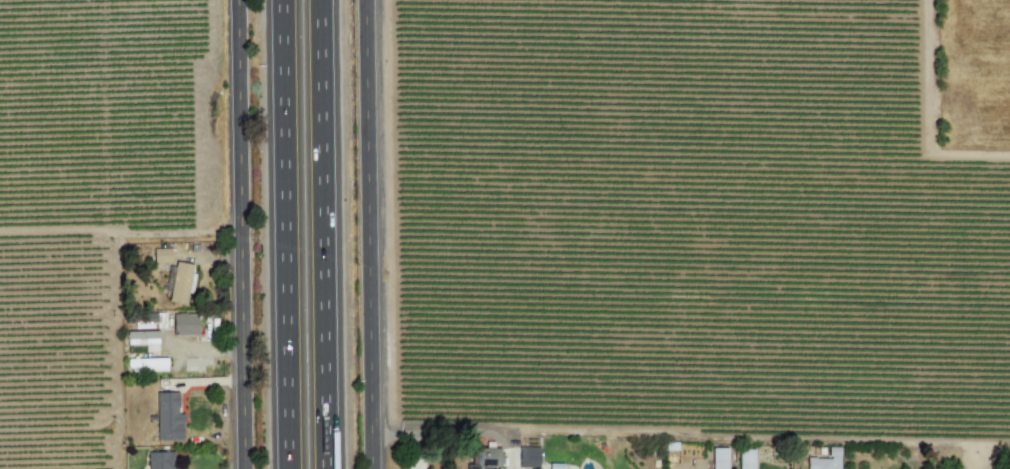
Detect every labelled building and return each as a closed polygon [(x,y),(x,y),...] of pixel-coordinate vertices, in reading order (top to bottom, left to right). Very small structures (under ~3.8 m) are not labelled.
[(192,265),(175,262),(168,301),(185,305),(192,265)] [(198,336),(198,314),(173,314),(173,336),(198,336)] [(145,351),(159,351),(158,331),(126,331),(126,345),(144,345),(145,351)] [(126,359),(126,371),(167,370),(167,358),(126,359)] [(183,440),(183,414),(179,414),(179,393),(157,393),(157,440),(183,440)] [(538,447),(518,447),(518,467),(538,468),(538,447)] [(840,447),(828,447),(827,458),(806,458),(806,468),(840,468),(840,447)] [(489,467),(501,467),(500,448),(476,448),(476,464),(466,464),(466,468),(489,468),(489,467)] [(726,448),(711,448),(711,468),(727,468),(726,448)] [(148,451),(148,468),(174,468),(174,452),(148,451)]
